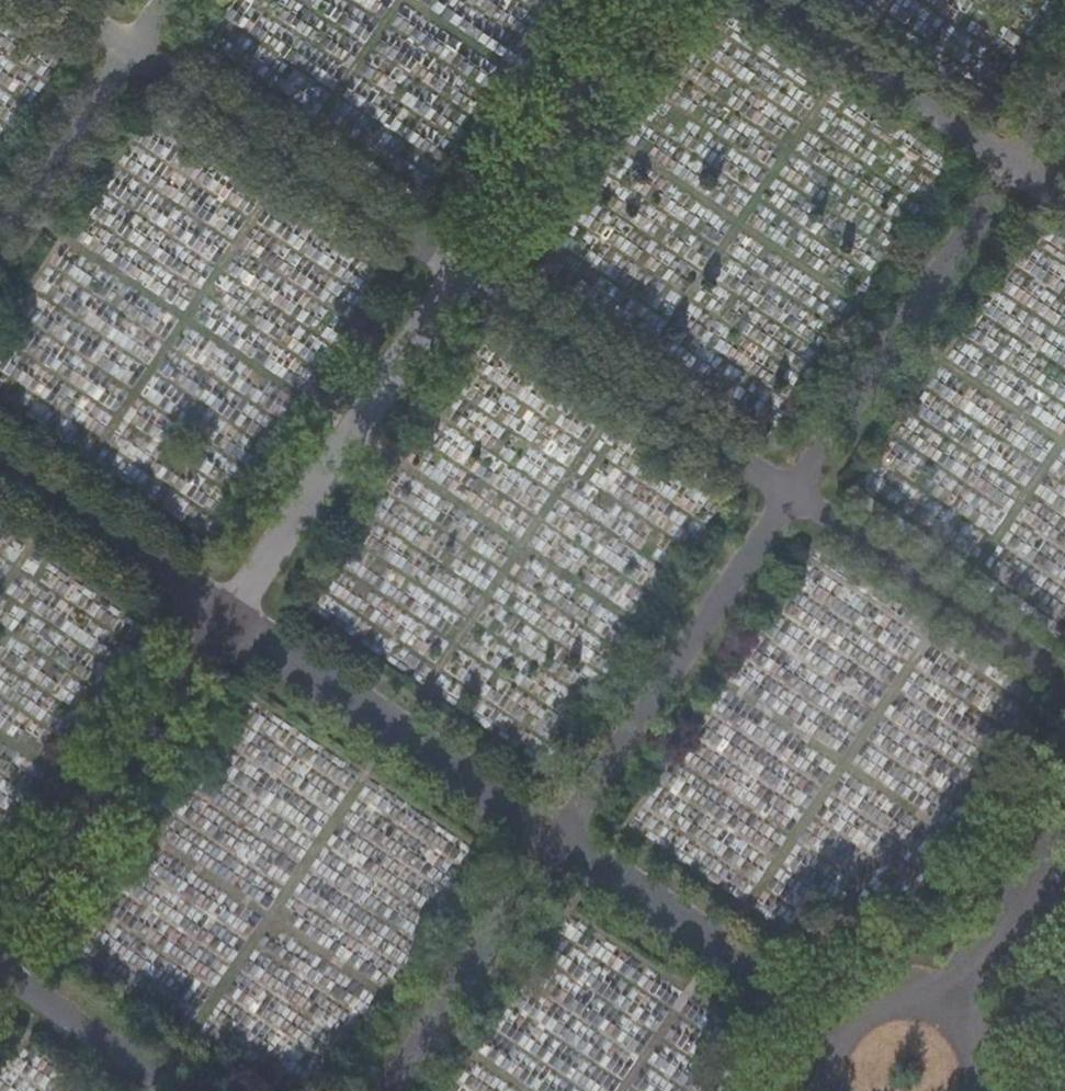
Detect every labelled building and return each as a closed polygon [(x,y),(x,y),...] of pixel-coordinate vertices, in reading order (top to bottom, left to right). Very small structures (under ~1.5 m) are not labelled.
[(1064,373),(1064,367),(1063,351),(1064,348),(1064,346),(1059,343),(1064,331),(1056,326),(1054,310),(1056,311),(1062,298),(1054,294),(1052,277),(1027,279),(1026,272),(1013,274),(1009,283),(1010,302),(1004,302),(995,320),(973,322),(975,344),(959,346),(961,363),(995,380),(1064,373)]
